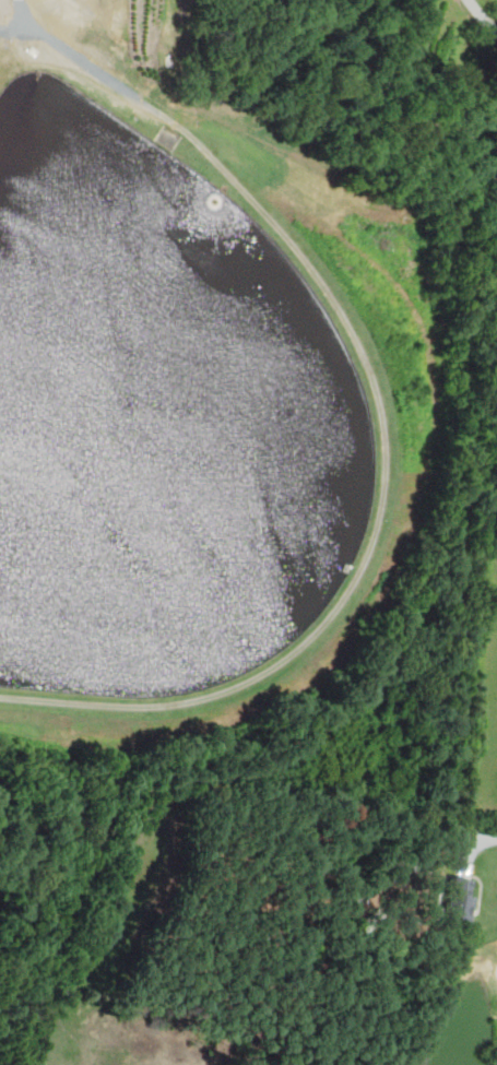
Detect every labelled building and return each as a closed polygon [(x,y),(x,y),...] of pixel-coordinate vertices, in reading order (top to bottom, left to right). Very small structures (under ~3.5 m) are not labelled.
[(469,931),(476,879),(452,876),(446,927),(469,931)]
